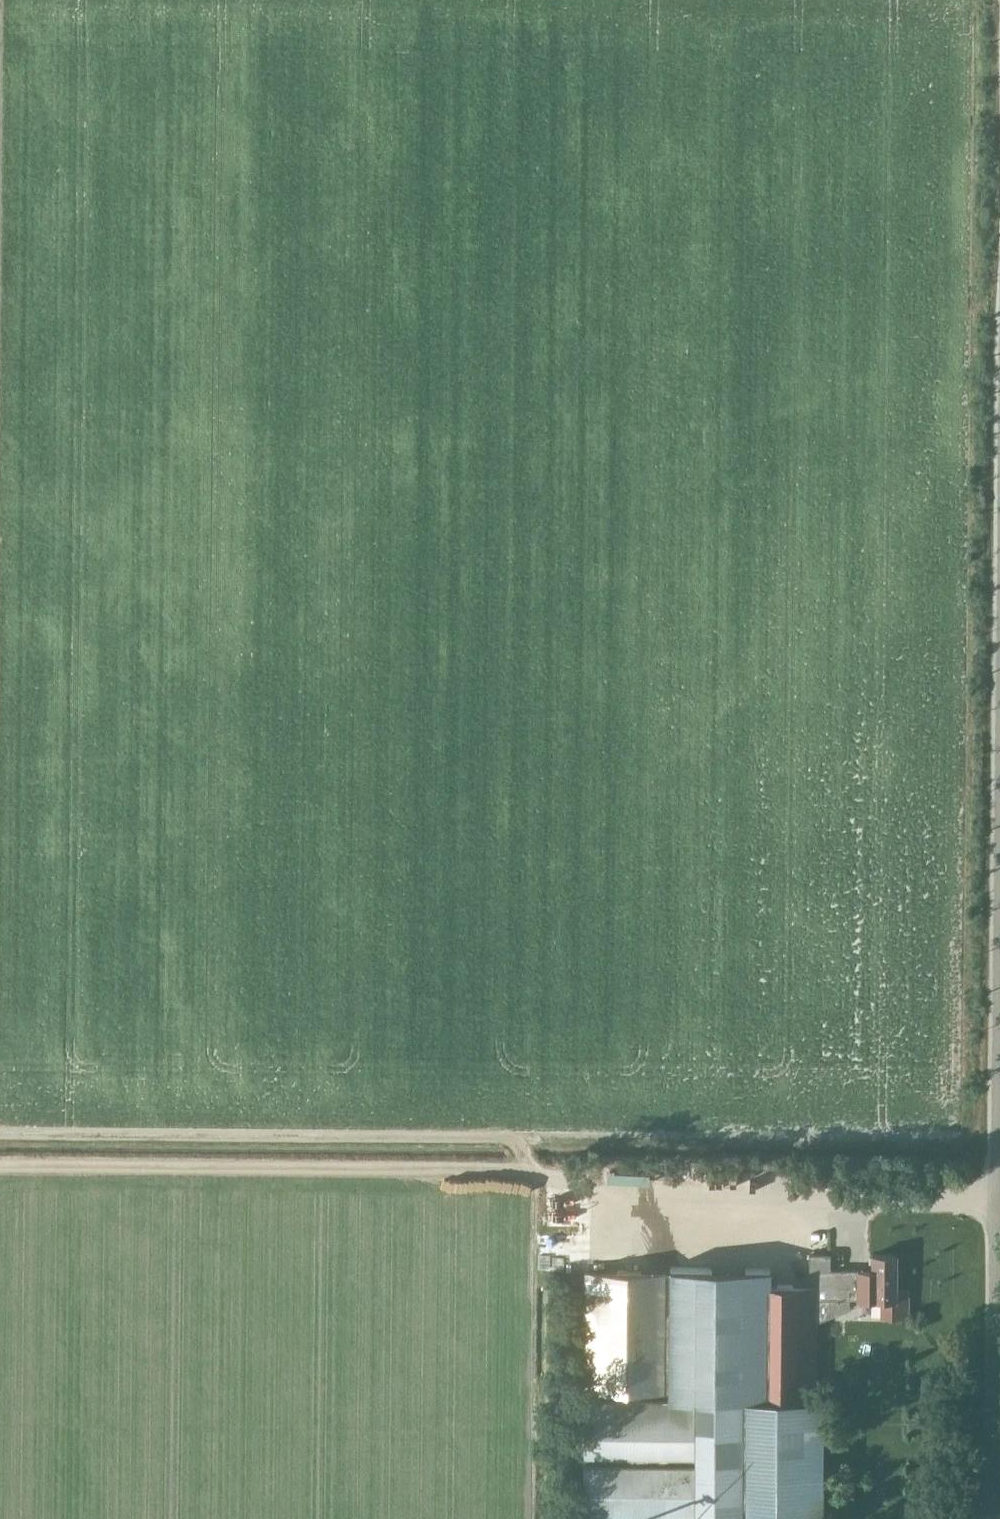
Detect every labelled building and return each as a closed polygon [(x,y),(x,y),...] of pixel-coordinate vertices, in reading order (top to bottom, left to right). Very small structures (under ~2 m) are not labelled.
[(872,1268),(856,1267),(856,1269),(829,1268),(829,1253),(808,1253),(808,1285),(769,1285),(769,1267),(585,1265),(584,1392),(669,1392),(669,1399),(584,1398),(583,1510),(610,1511),(610,1518),(814,1518),(816,1307),(848,1307),(848,1298),(856,1298),(856,1299),(875,1299),(875,1314),(879,1314),(879,1316),(908,1316),(908,1288),(896,1288),(896,1254),(872,1254),(872,1268)]
